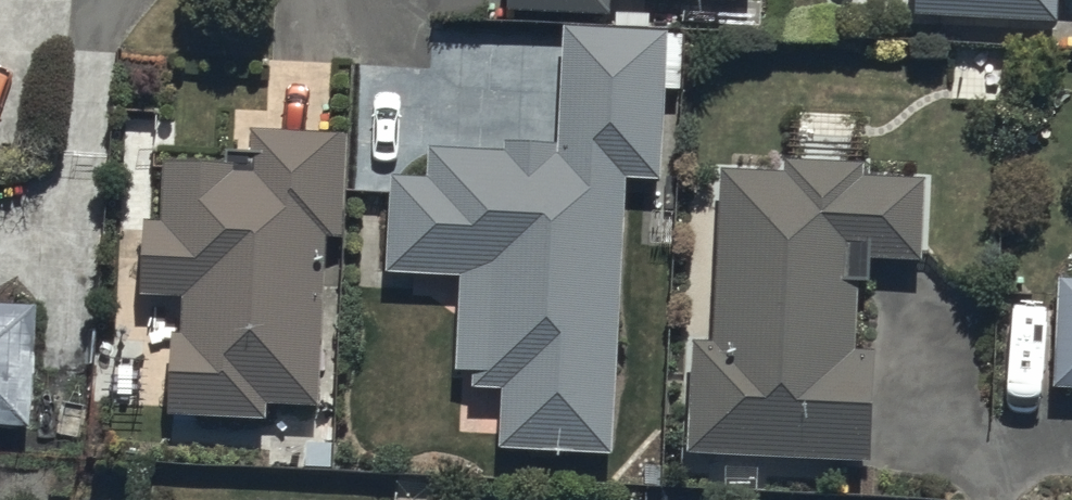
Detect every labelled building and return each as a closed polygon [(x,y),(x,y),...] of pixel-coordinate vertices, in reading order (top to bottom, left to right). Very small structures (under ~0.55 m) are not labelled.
[(507,13),(609,18),(610,0),(508,0),(507,13)] [(1050,25),(1055,25),(1056,0),(913,0),(913,19),(1050,25)] [(501,458),(630,466),(655,39),(567,34),(560,157),(388,147),(381,271),(462,276),(455,392),(505,394),(501,458)] [(326,407),(326,240),(344,241),(344,136),(251,136),(251,178),(233,178),(233,168),(165,168),(165,228),(144,228),(144,297),(185,297),(185,337),(170,337),(170,421),(270,421),(270,407),(326,407)] [(719,162),(696,459),(849,471),(865,258),(925,263),(932,178),(719,162)] [(1058,284),(1053,392),(1071,392),(1071,284),(1058,284)] [(32,429),(36,308),(0,307),(0,428),(32,429)]
